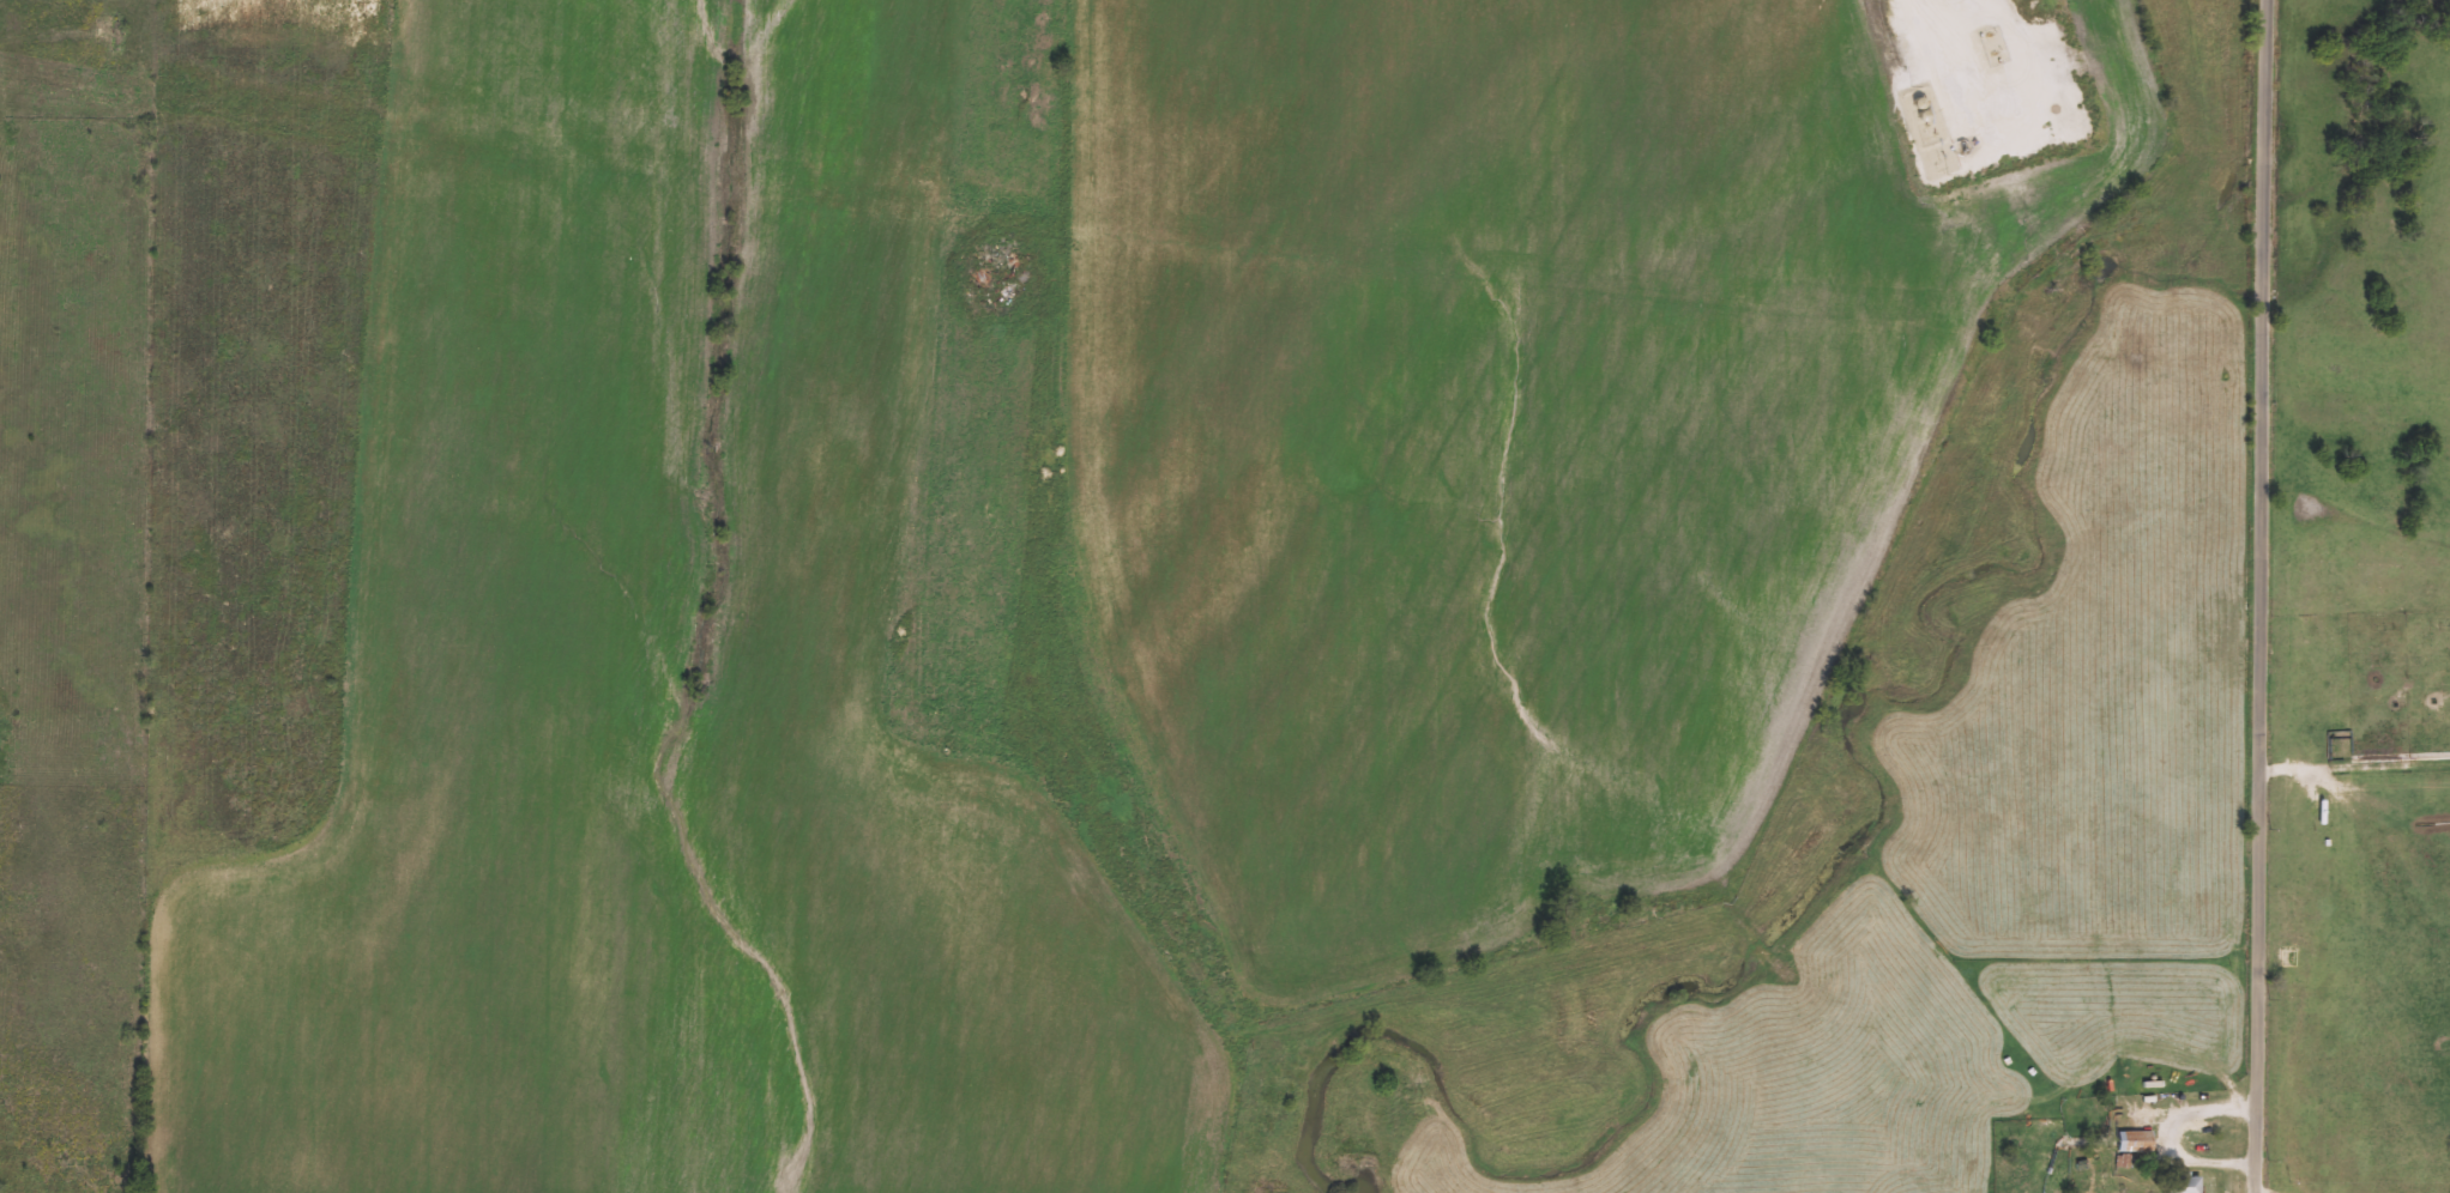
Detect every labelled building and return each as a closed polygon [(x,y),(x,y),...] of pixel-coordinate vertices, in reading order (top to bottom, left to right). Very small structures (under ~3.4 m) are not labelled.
[(2156,1131),(2156,1151),(2120,1151),(2120,1131),(2156,1131)] [(2203,1173),(2203,1192),(2170,1192),(2170,1173),(2203,1173)]
